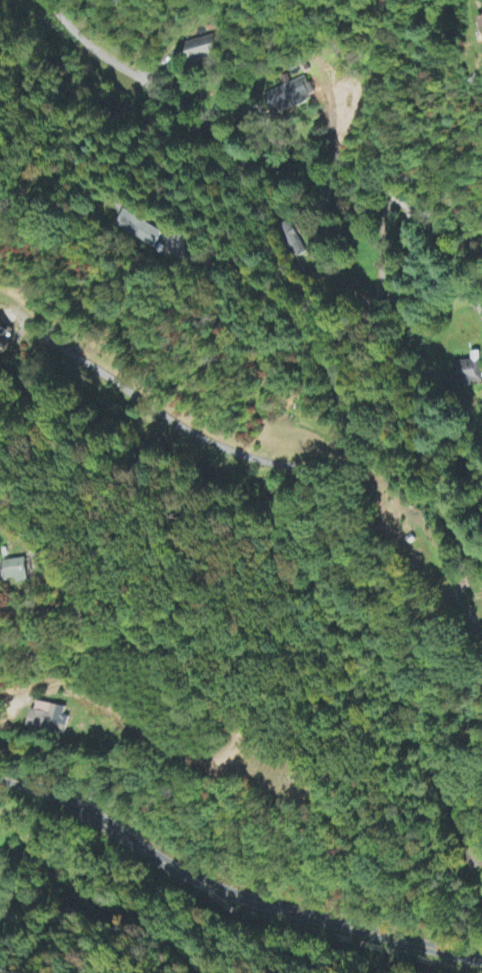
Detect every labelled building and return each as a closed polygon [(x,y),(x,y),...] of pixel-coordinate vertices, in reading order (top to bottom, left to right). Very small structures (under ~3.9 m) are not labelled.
[(190,65),(219,58),(214,37),(185,44),(190,65)] [(272,114),(305,99),(297,81),(264,97),(272,114)] [(114,230),(153,251),(164,232),(125,211),(114,230)] [(281,248),(286,245),(293,260),(306,254),(292,222),(273,230),(281,248)] [(2,359),(15,335),(0,327),(0,358),(2,359)] [(470,362),(453,363),(454,385),(481,384),(481,353),(470,353),(470,362)] [(6,562),(8,582),(19,581),(19,586),(30,584),(28,560),(6,562)] [(67,736),(69,719),(65,718),(66,708),(34,704),(30,732),(67,736)]
